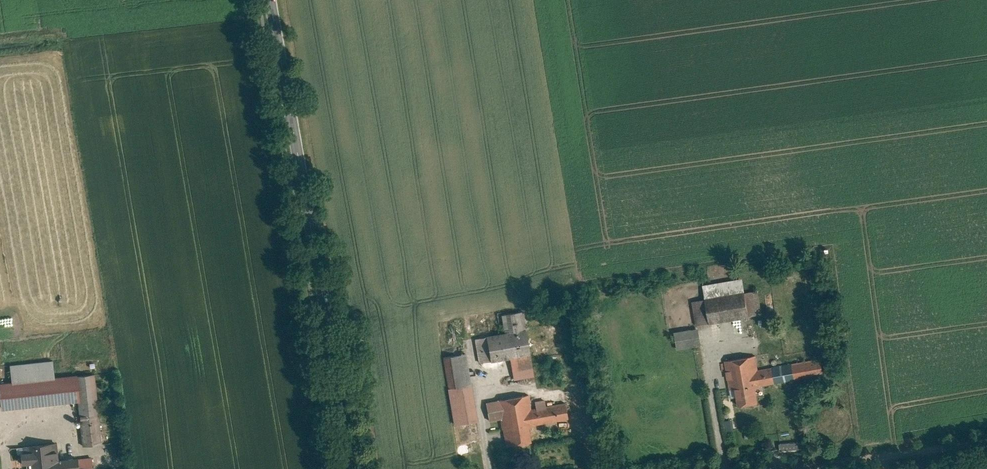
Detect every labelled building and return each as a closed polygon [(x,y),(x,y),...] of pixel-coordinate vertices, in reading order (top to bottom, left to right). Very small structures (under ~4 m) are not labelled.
[(693,300),(697,326),(764,314),(760,287),(747,290),(744,275),(704,282),(706,297),(693,300)] [(512,357),(515,374),(533,371),(524,310),(502,313),(504,330),(474,334),(478,362),(512,357)] [(672,333),(675,351),(688,349),(685,331),(672,333)] [(443,357),(455,424),(478,420),(465,353),(443,357)] [(740,405),(761,401),(758,387),(825,375),(822,357),(759,367),(757,355),(726,360),(730,388),(737,387),(740,405)] [(1,382),(3,409),(69,404),(67,379),(57,380),(55,359),(10,362),(12,381),(1,382)] [(75,380),(85,450),(106,448),(95,377),(75,380)] [(501,417),(505,446),(538,441),(536,429),(572,423),(568,402),(547,405),(546,398),(535,399),(536,408),(528,409),(526,395),(488,401),(491,419),(501,417)] [(30,468),(91,468),(90,465),(76,466),(75,461),(56,463),(55,449),(28,451),(30,468)]
